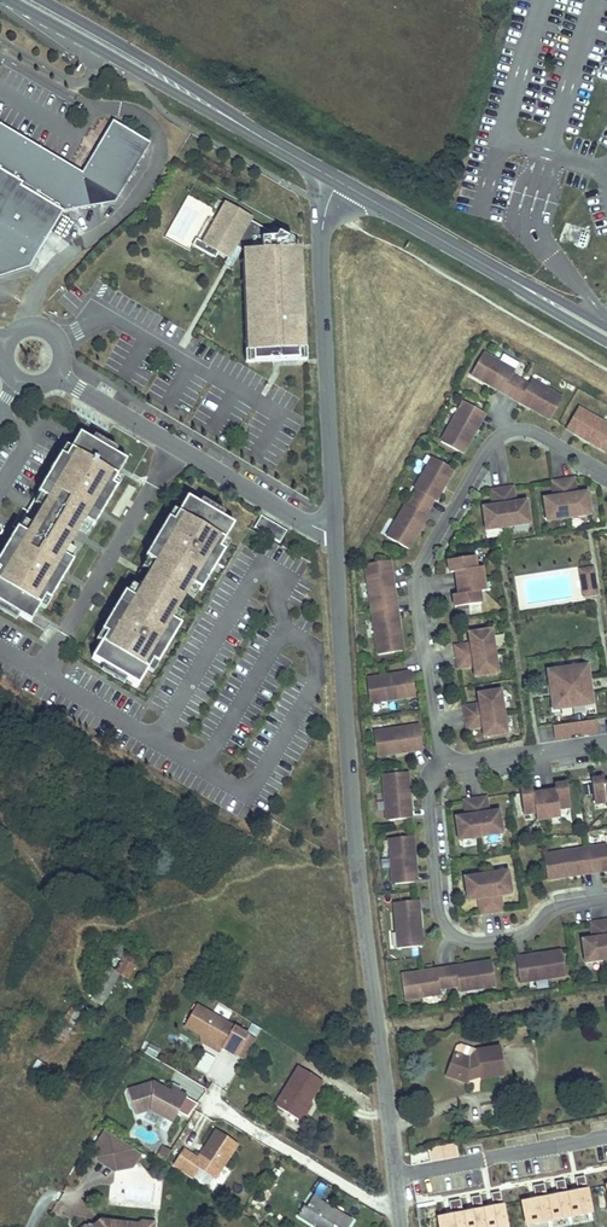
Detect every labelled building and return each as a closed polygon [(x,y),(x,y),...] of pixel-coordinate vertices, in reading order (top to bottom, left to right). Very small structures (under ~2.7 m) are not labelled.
[(150,143),(115,122),(112,127),(84,175),(0,125),(0,277),(30,267),(63,211),(115,202),(150,143)] [(195,238),(212,209),(192,197),(169,235),(183,243),(189,234),(195,238)] [(228,199),(218,217),(224,220),(233,203),(228,199)] [(246,247),(251,358),(305,355),(301,245),(295,244),(295,237),(280,229),(278,231),(251,216),(253,214),(233,203),(224,220),(218,217),(206,239),(198,234),(195,241),(217,254),(221,248),(230,253),(236,242),(243,246),(246,247)] [(227,259),(234,263),(243,246),(236,242),(230,253),(227,259)] [(478,354),(467,373),(486,384),(488,381),(499,388),(498,390),(515,400),(517,398),(528,404),(527,407),(546,418),(557,399),(525,381),(524,384),(508,374),(509,372),(478,354)] [(488,381),(486,384),(498,390),(499,388),(488,381)] [(527,407),(528,404),(517,398),(515,400),(527,407)] [(467,431),(479,411),(462,402),(457,410),(455,409),(437,440),(459,452),(470,433),(467,431)] [(563,425),(572,430),(570,432),(602,450),(606,441),(606,425),(582,411),(581,413),(573,408),(563,425)] [(481,413),(479,411),(467,431),(470,433),(481,413)] [(83,521),(88,523),(100,502),(106,505),(116,488),(111,485),(117,476),(126,461),(80,433),(71,449),(66,458),(60,455),(37,494),(47,500),(43,508),(35,503),(30,513),(37,517),(27,535),(17,529),(0,557),(0,604),(30,622),(39,607),(45,598),(49,601),(59,583),(54,580),(67,558),(62,556),(68,546),(62,543),(72,527),(78,530),(83,521)] [(66,458),(71,449),(66,446),(60,455),(66,458)] [(432,500),(450,468),(429,456),(411,488),(413,489),(404,505),(402,504),(384,535),(405,547),(423,516),(421,515),(430,498),(432,500)] [(116,488),(121,479),(117,476),(111,485),(116,488)] [(540,497),(543,519),(586,513),(582,491),(570,493),(568,477),(550,480),(552,495),(540,497)] [(507,486),(489,489),(492,504),(479,506),(483,528),(525,522),(522,500),(509,502),(507,486)] [(43,508),(47,500),(37,494),(17,529),(27,535),(37,517),(30,513),(35,503),(43,508)] [(208,567),(212,559),(217,562),(223,552),(218,549),(224,540),(233,525),(187,498),(178,513),(173,522),(168,519),(158,537),(164,540),(151,561),(145,571),(150,573),(140,590),(136,587),(130,597),(118,618),(112,614),(102,632),(107,634),(101,643),(92,659),(138,686),(147,671),(152,662),(157,665),(163,654),(158,651),(163,643),(168,646),(180,626),(178,625),(170,620),(176,611),(170,607),(179,591),(185,594),(191,585),(199,589),(201,590),(213,570),(208,567)] [(93,527),(106,505),(100,502),(88,523),(91,525),(93,527)] [(173,522),(178,513),(173,510),(168,519),(173,522)] [(287,531),(261,516),(254,528),(280,543),(287,531)] [(85,535),(91,525),(88,523),(83,521),(78,530),(85,535)] [(151,561),(164,540),(158,537),(145,558),(148,559),(151,561)] [(223,552),(229,543),(224,540),(218,549),(223,552)] [(70,560),(75,551),(68,546),(62,556),(67,558),(70,560)] [(470,556),(445,559),(446,571),(452,570),(456,594),(450,595),(452,606),(477,603),(475,591),(481,590),(477,566),(472,567),(470,556)] [(59,583),(72,562),(70,560),(67,558),(54,580),(59,583)] [(140,590),(150,573),(145,571),(151,561),(148,559),(127,594),(130,597),(136,587),(140,590)] [(390,582),(387,560),(362,563),(368,599),(370,599),(373,617),(370,617),(375,653),(400,650),(397,628),(394,628),(387,582),(390,582)] [(589,567),(576,569),(578,579),(591,577),(589,567)] [(591,577),(578,579),(579,585),(592,583),(591,577)] [(397,628),(390,582),(387,582),(394,628),(397,628)] [(592,583),(579,585),(580,595),(593,593),(592,583)] [(193,599),(199,589),(191,585),(185,594),(193,599)] [(118,618),(130,597),(127,594),(124,593),(112,614),(118,618)] [(44,610),(49,601),(45,598),(39,607),(44,610)] [(178,625),(183,615),(176,611),(170,620),(178,625)] [(438,617),(440,633),(456,631),(454,615),(438,617)] [(458,646),(452,647),(454,665),(470,662),(472,675),(494,672),(491,650),(488,629),(466,632),(467,644),(458,646)] [(101,643),(107,634),(102,632),(97,640),(101,643)] [(152,673),(157,665),(152,662),(147,671),(152,673)] [(564,666),(552,668),(552,671),(545,672),(547,683),(549,695),(550,705),(557,704),(558,708),(570,706),(582,704),(581,701),(588,700),(587,689),(585,677),(584,667),(577,668),(576,664),(564,666)] [(381,675),(363,678),(367,701),(403,696),(402,694),(412,692),(409,673),(399,674),(399,672),(381,675)] [(477,705),(461,707),(464,725),(480,723),(481,735),(503,732),(500,710),(497,690),(475,693),(477,705)] [(550,724),(551,735),(595,729),(593,718),(550,724)] [(407,725),(371,731),(375,754),(410,749),(410,747),(419,746),(417,727),(407,728),(407,725)] [(405,771),(380,773),(383,809),(385,809),(386,818),(406,817),(404,794),(407,793),(405,771)] [(588,778),(591,802),(603,800),(604,807),(606,806),(606,780),(600,781),(599,776),(588,778)] [(529,787),(517,788),(518,791),(521,813),(533,811),(534,817),(557,814),(557,808),(568,806),(565,781),(553,783),(554,789),(530,792),(529,787)] [(481,796),(464,799),(466,814),(453,816),(456,838),(499,832),(496,810),(484,812),(481,796)] [(411,835),(387,837),(390,873),(392,873),(393,882),(412,881),(411,871),(414,871),(411,835)] [(545,877),(567,874),(566,871),(606,865),(606,843),(595,845),(596,847),(577,850),(577,848),(541,853),(545,877)] [(566,871),(567,874),(606,868),(606,865),(566,871)] [(505,870),(463,876),(466,898),(478,897),(480,912),(498,910),(496,894),(508,892),(505,870)] [(415,909),(414,899),(395,901),(396,911),(393,911),(396,947),(420,945),(417,909),(415,909)] [(585,960),(606,957),(606,918),(591,921),(594,936),(581,938),(585,960)] [(113,951),(121,957),(125,950),(123,949),(126,940),(117,934),(109,949),(113,951)] [(524,954),(514,956),(516,975),(526,974),(527,979),(563,974),(559,949),(537,953),(537,956),(524,957),(524,954)] [(139,958),(125,950),(121,957),(135,965),(139,958)] [(121,957),(113,951),(88,993),(101,1001),(119,970),(115,968),(121,957)] [(135,965),(121,957),(115,968),(119,970),(130,976),(135,965)] [(422,969),(399,973),(403,995),(438,989),(438,986),(456,983),(457,986),(493,981),(489,960),(467,963),(468,966),(455,968),(454,965),(434,968),(435,971),(422,973),(422,969)] [(243,1030),(191,1001),(179,1022),(195,1031),(200,1029),(202,1035),(217,1044),(231,1052),(243,1030)] [(65,1011),(53,1033),(62,1038),(72,1020),(68,1019),(71,1014),(65,1011)] [(217,1044),(202,1035),(200,1029),(195,1031),(197,1038),(214,1048),(217,1044)] [(238,1056),(251,1035),(243,1030),(231,1052),(238,1056)] [(58,1046),(62,1038),(53,1033),(51,1031),(49,1035),(46,1033),(43,1039),(49,1042),(49,1041),(58,1046)] [(476,1075),(500,1073),(496,1043),(475,1046),(462,1055),(449,1052),(441,1073),(465,1081),(469,1071),(476,1071),(476,1075)] [(149,1045),(145,1054),(156,1059),(160,1050),(149,1045)] [(30,1072),(35,1064),(30,1061),(26,1070),(30,1072)] [(44,1070),(35,1064),(30,1072),(40,1078),(44,1070)] [(318,1074),(299,1064),(276,1105),(301,1120),(320,1087),(313,1084),(318,1074)] [(44,1070),(40,1078),(44,1080),(48,1072),(44,1070)] [(167,1119),(181,1093),(173,1089),(165,1085),(163,1088),(146,1080),(122,1088),(130,1113),(145,1108),(167,1119)] [(257,1119),(263,1110),(255,1104),(249,1114),(257,1119)] [(215,1177),(237,1141),(214,1127),(197,1156),(182,1148),(172,1165),(193,1177),(199,1167),(215,1177)] [(100,1132),(89,1149),(95,1158),(110,1168),(116,1158),(128,1165),(135,1154),(100,1132)] [(155,1156),(157,1157),(163,1160),(168,1150),(161,1145),(155,1156)] [(110,1168),(128,1165),(116,1158),(110,1168)] [(524,1199),(529,1223),(593,1211),(586,1174),(577,1175),(579,1188),(568,1190),(566,1178),(557,1179),(559,1192),(548,1194),(546,1181),(535,1184),(537,1196),(524,1199)] [(442,1226),(509,1226),(502,1190),(492,1192),(495,1205),(484,1207),(482,1194),(472,1196),(475,1208),(464,1210),(462,1198),(451,1200),(453,1213),(440,1215),(442,1226)] [(319,1226),(349,1226),(353,1221),(321,1202),(323,1198),(316,1194),(308,1208),(305,1206),(299,1216),(319,1226)] [(152,1217),(137,1216),(137,1221),(97,1219),(91,1222),(91,1224),(91,1226),(151,1226),(152,1217)]
